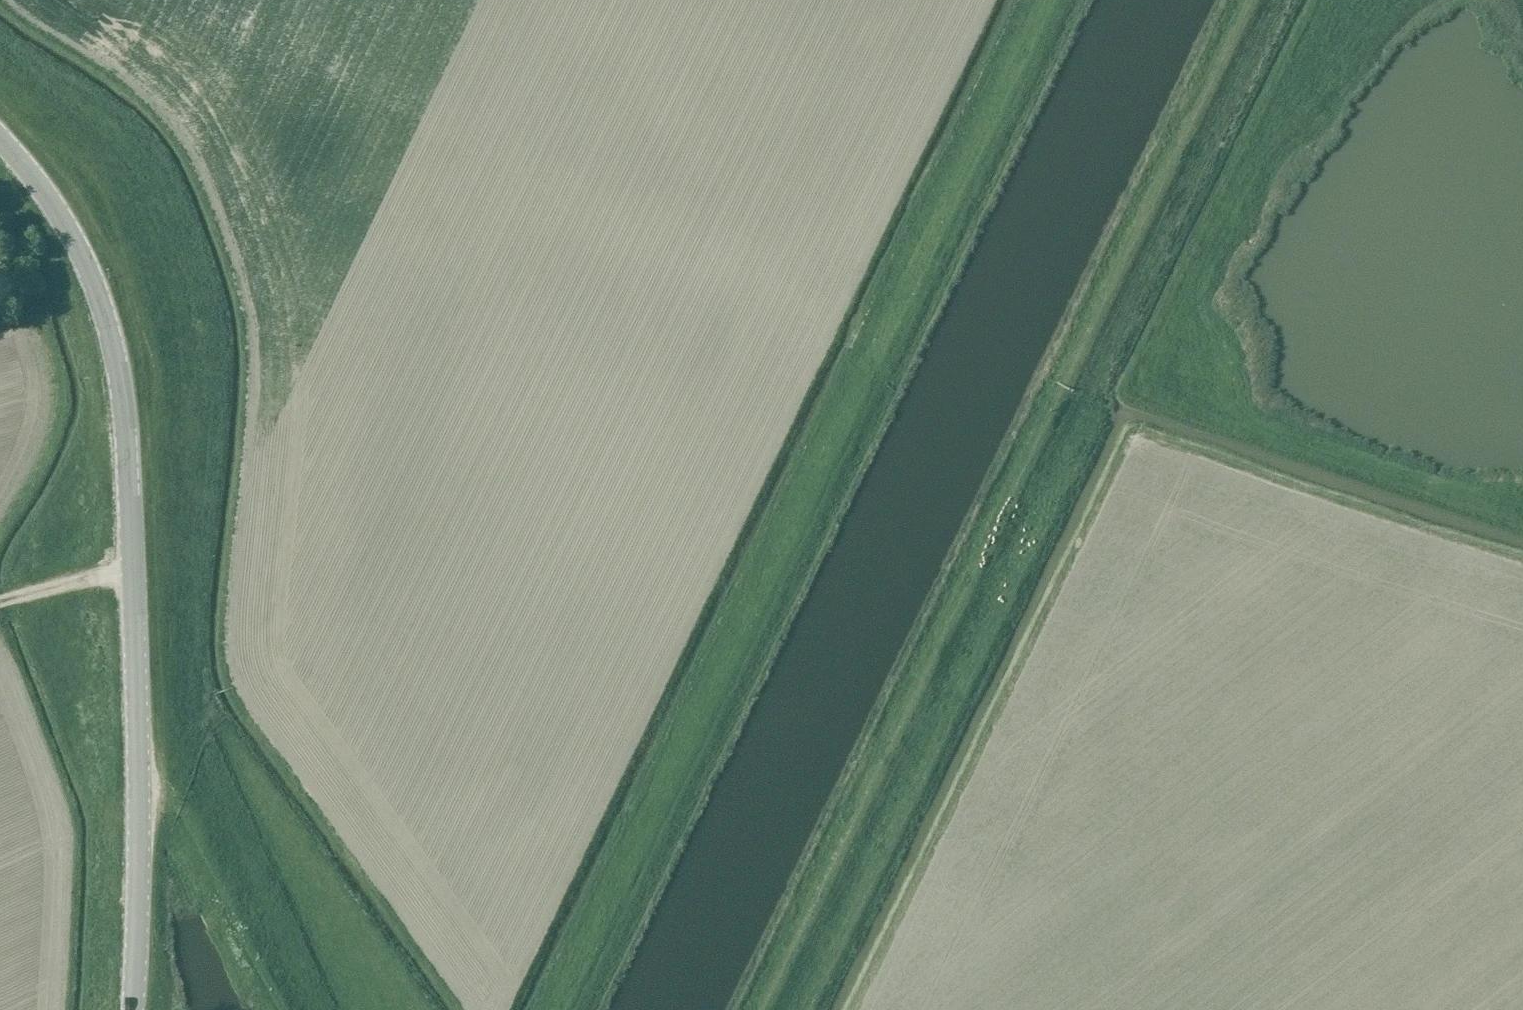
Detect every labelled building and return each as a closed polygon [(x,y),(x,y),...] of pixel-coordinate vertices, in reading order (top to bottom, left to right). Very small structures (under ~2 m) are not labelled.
[(31,307),(48,299),(44,291),(27,299),(31,307)]
